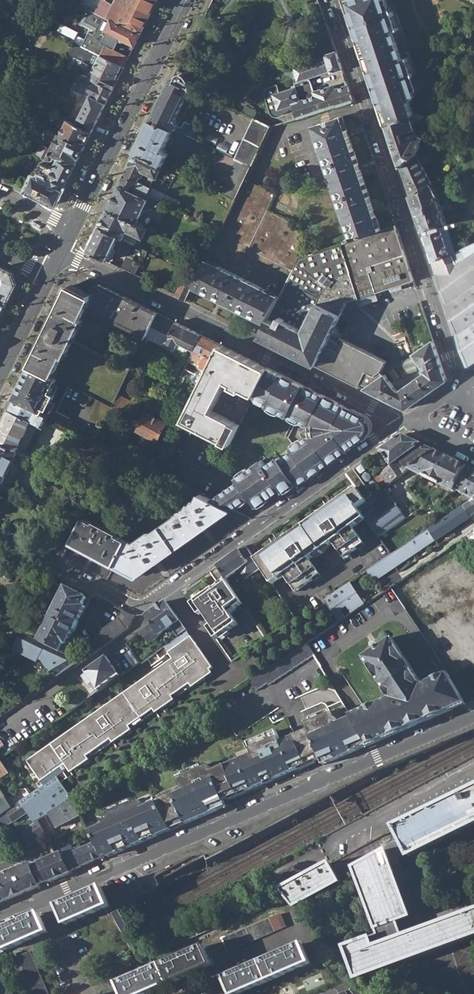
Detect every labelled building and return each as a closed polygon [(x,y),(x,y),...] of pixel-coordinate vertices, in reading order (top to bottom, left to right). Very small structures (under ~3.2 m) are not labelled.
[(110,20),(118,6),(106,0),(85,0),(81,7),(88,10),(110,20)] [(118,6),(110,20),(141,35),(158,0),(130,0),(125,9),(118,6)] [(409,117),(416,115),(411,99),(414,98),(416,94),(410,76),(415,74),(409,56),(404,58),(394,30),(400,29),(394,10),(388,12),(384,0),(344,0),(359,44),(363,43),(372,71),(369,72),(386,125),(409,117)] [(106,45),(103,43),(107,35),(118,39),(119,38),(135,46),(141,35),(110,20),(88,10),(83,22),(84,22),(83,24),(95,30),(93,35),(88,32),(85,39),(77,35),(78,32),(60,24),(55,34),(101,56),(106,45)] [(15,40),(15,42),(22,30),(10,27),(15,40)] [(101,56),(122,67),(124,68),(129,57),(106,45),(101,56)] [(326,58),(293,68),(298,84),(332,72),(334,73),(343,70),(337,52),(328,55),(326,58)] [(93,80),(97,82),(101,84),(113,90),(122,72),(119,70),(122,67),(101,56),(93,71),(96,73),(93,80)] [(176,72),(153,119),(177,131),(199,142),(201,135),(200,130),(187,124),(185,130),(180,127),(181,126),(180,121),(178,120),(194,90),(188,88),(190,83),(186,81),(187,79),(183,75),(176,72)] [(97,82),(90,95),(94,98),(101,84),(97,82)] [(69,115),(67,120),(92,133),(113,90),(101,84),(94,98),(90,95),(78,120),(69,115)] [(306,86),(280,94),(277,86),(268,88),(266,91),(265,93),(264,97),(269,113),(271,115),(273,116),(275,118),(277,119),(296,113),(298,120),(353,101),(348,85),(316,96),(314,90),(310,91),(307,90),(306,86)] [(60,135),(85,147),(92,133),(67,120),(59,117),(53,114),(50,122),(58,126),(55,132),(59,134),(60,135)] [(433,121),(423,116),(421,121),(431,126),(433,121)] [(275,191),(247,180),(271,124),(254,117),(223,192),(236,197),(219,237),(291,267),(308,227),(267,210),(275,191)] [(401,167),(416,155),(425,137),(414,133),(409,117),(386,125),(401,167)] [(315,126),(352,240),(381,231),(342,118),(315,126)] [(153,119),(137,153),(163,167),(165,167),(171,156),(166,154),(177,131),(153,119)] [(37,154),(51,160),(56,160),(57,158),(75,167),(85,147),(60,135),(52,149),(41,145),(37,154)] [(137,153),(121,183),(136,191),(148,197),(152,189),(151,188),(156,179),(157,179),(163,167),(137,153)] [(401,167),(411,196),(431,185),(433,184),(416,155),(401,167)] [(56,205),(75,167),(57,158),(56,160),(51,160),(49,164),(46,162),(45,163),(43,161),(35,177),(35,178),(34,179),(29,191),(56,205)] [(121,183),(108,211),(138,226),(148,205),(158,210),(161,203),(148,197),(136,191),(121,183)] [(431,185),(411,196),(423,231),(441,225),(446,224),(437,198),(439,197),(440,198),(445,195),(443,191),(438,194),(431,185)] [(108,211),(100,227),(122,238),(126,230),(141,237),(145,230),(138,226),(108,211)] [(423,231),(433,261),(446,257),(449,266),(457,263),(458,268),(473,257),(473,244),(462,252),(451,256),(442,233),(443,230),(447,228),(446,224),(441,225),(423,231)] [(414,355),(425,371),(399,390),(383,369),(388,358),(343,337),(340,342),(332,338),(348,304),(414,282),(395,226),(381,231),(352,240),(301,258),(280,297),(267,323),(260,336),(406,408),(448,379),(434,340),(414,355)] [(88,251),(110,262),(111,258),(110,257),(113,250),(126,256),(132,243),(122,238),(100,227),(88,251)] [(127,256),(123,265),(137,272),(142,263),(127,256)] [(468,366),(473,361),(473,257),(458,268),(457,263),(449,266),(446,257),(433,261),(468,366)] [(193,287),(267,323),(280,297),(207,260),(194,286),(193,287)] [(8,300),(16,284),(12,273),(0,267),(0,296),(8,300)] [(187,300),(193,287),(194,286),(184,281),(177,295),(187,300)] [(70,286),(31,366),(72,386),(112,406),(134,360),(91,339),(92,338),(78,331),(95,298),(151,326),(157,313),(99,284),(93,297),(70,286)] [(8,300),(0,296),(0,317),(8,300)] [(201,334),(157,313),(151,326),(150,328),(193,350),(201,334)] [(221,344),(201,334),(193,350),(188,361),(201,367),(194,382),(201,385),(221,344)] [(268,367),(221,344),(201,385),(184,418),(196,424),(231,441),(240,422),(213,408),(226,382),(231,384),(230,386),(240,391),(240,390),(242,391),(243,390),(254,395),(268,367)] [(31,366),(14,400),(44,415),(47,410),(53,413),(54,411),(58,413),(72,386),(31,366)] [(338,401),(268,367),(254,395),(268,401),(268,404),(304,422),(315,419),(319,420),(321,430),(317,432),(315,430),(293,445),(293,447),(281,456),(280,454),(267,462),(263,458),(238,475),(240,477),(213,497),(234,506),(252,494),(259,503),(283,487),(285,489),(298,480),(300,483),(340,452),(347,448),(347,446),(365,434),(363,432),(365,431),(365,429),(366,428),(366,427),(366,425),(366,424),(366,423),(365,422),(364,421),(362,420),(364,416),(337,403),(338,401)] [(115,404),(127,410),(132,401),(120,394),(115,404)] [(0,428),(0,440),(20,450),(34,422),(45,427),(50,417),(44,415),(14,400),(0,428)] [(158,442),(167,422),(146,412),(137,431),(144,435),(142,441),(148,445),(151,438),(158,442)] [(196,424),(184,418),(181,426),(192,432),(196,424)] [(403,434),(382,449),(393,464),(383,472),(391,483),(436,451),(403,434)] [(0,490),(20,450),(0,440),(0,490)] [(444,455),(416,475),(452,493),(453,491),(466,466),(444,455)] [(473,502),(473,501),(473,470),(466,466),(453,491),(470,500),(473,502)] [(348,473),(354,483),(361,478),(354,469),(348,473)] [(357,487),(366,500),(373,496),(361,478),(354,483),(357,487)] [(255,558),(261,567),(271,582),(284,573),(296,590),(322,572),(311,556),(334,540),(346,555),(365,541),(353,525),(364,517),(358,507),(364,502),(366,500),(357,487),(255,558)] [(136,575),(234,506),(213,497),(201,491),(196,501),(190,505),(189,503),(184,507),(184,509),(143,538),(142,537),(137,540),(138,542),(133,545),(80,519),(75,528),(68,541),(136,575)] [(364,502),(358,507),(364,517),(379,537),(405,519),(389,494),(368,509),(364,502)] [(449,514),(459,526),(473,516),(473,501),(473,502),(470,500),(449,514)] [(449,514),(367,568),(375,580),(459,526),(449,514)] [(61,557),(68,541),(75,528),(67,524),(52,552),(61,557)] [(246,545),(217,565),(226,577),(238,569),(246,578),(261,567),(255,558),(246,545)] [(375,580),(367,568),(324,596),(340,621),(383,592),(375,580)] [(209,578),(213,586),(225,579),(221,571),(209,578)] [(227,579),(192,604),(200,615),(204,612),(213,625),(209,628),(217,639),(239,624),(231,613),(244,604),(227,579)] [(93,595),(68,583),(40,641),(61,652),(65,644),(68,646),(93,595)] [(167,601),(147,615),(152,622),(142,630),(149,640),(179,620),(167,601)] [(136,616),(121,609),(118,617),(84,641),(92,653),(130,627),(136,616)] [(40,641),(18,630),(6,657),(14,661),(21,648),(26,650),(25,652),(41,660),(41,658),(46,660),(59,677),(80,662),(61,652),(40,641)] [(172,656),(25,758),(43,784),(57,775),(61,781),(72,774),(66,767),(70,765),(73,769),(79,765),(87,760),(84,755),(112,736),(115,740),(121,736),(129,730),(126,725),(156,705),(159,710),(165,706),(173,700),(169,695),(193,679),(196,684),(205,679),(201,673),(212,666),(202,652),(190,636),(168,651),(172,656)] [(349,716),(368,746),(465,705),(451,682),(446,674),(421,686),(390,637),(360,656),(387,700),(349,716)] [(275,663),(260,672),(267,682),(279,675),(280,677),(314,654),(307,643),(276,664),(275,663)] [(105,655),(84,670),(97,690),(117,674),(105,655)] [(465,705),(473,701),(473,687),(463,668),(456,672),(455,675),(457,679),(451,682),(465,705)] [(332,761),(368,746),(349,716),(348,713),(335,719),(329,711),(305,721),(309,731),(281,742),(276,731),(248,743),(251,749),(237,755),(239,760),(234,762),(252,789),(266,784),(265,782),(273,779),(274,780),(299,770),(299,768),(330,755),(332,761)] [(246,792),(252,789),(234,762),(212,771),(210,769),(203,772),(202,769),(185,776),(186,779),(179,782),(181,787),(164,794),(165,797),(157,801),(173,828),(217,810),(216,807),(218,807),(217,804),(229,799),(229,798),(245,791),(246,792)] [(19,814),(25,811),(32,821),(36,819),(43,815),(46,813),(71,797),(61,781),(57,775),(43,784),(29,793),(12,804),(5,809),(12,819),(19,814)] [(449,837),(473,825),(473,790),(429,812),(396,829),(403,842),(354,868),(378,935),(345,948),(356,979),(473,937),(473,911),(415,932),(394,872),(402,869),(397,856),(407,851),(409,856),(449,837)] [(5,809),(12,804),(6,796),(0,800),(0,812),(5,809)] [(108,857),(173,828),(157,801),(154,796),(134,804),(134,803),(109,814),(109,815),(102,818),(105,825),(90,832),(94,839),(103,856),(107,854),(108,857)] [(71,797),(46,813),(56,825),(78,810),(71,797)] [(26,825),(32,821),(25,811),(19,814),(26,825)] [(54,832),(43,815),(36,819),(44,831),(43,832),(45,837),(54,832)] [(26,825),(19,830),(27,841),(43,832),(44,831),(36,819),(32,821),(26,825)] [(71,871),(103,856),(94,839),(64,854),(71,871)] [(71,871),(64,854),(61,851),(38,860),(39,862),(31,866),(29,862),(0,874),(0,903),(71,873),(71,871)] [(330,863),(281,890),(294,906),(339,881),(330,863)] [(101,886),(58,905),(66,924),(110,906),(101,886)] [(119,909),(113,912),(131,948),(138,945),(119,909)] [(0,930),(0,952),(49,932),(40,913),(0,930)] [(279,914),(223,939),(228,950),(285,927),(279,914)] [(219,918),(149,948),(153,956),(191,938),(222,925),(219,918)] [(223,976),(230,993),(235,993),(309,963),(301,944),(223,976)] [(118,983),(123,993),(145,993),(212,965),(204,946),(118,983)] [(19,957),(34,993),(48,993),(31,952),(19,957)] [(352,993),(362,993),(355,985),(349,990),(352,993)]
